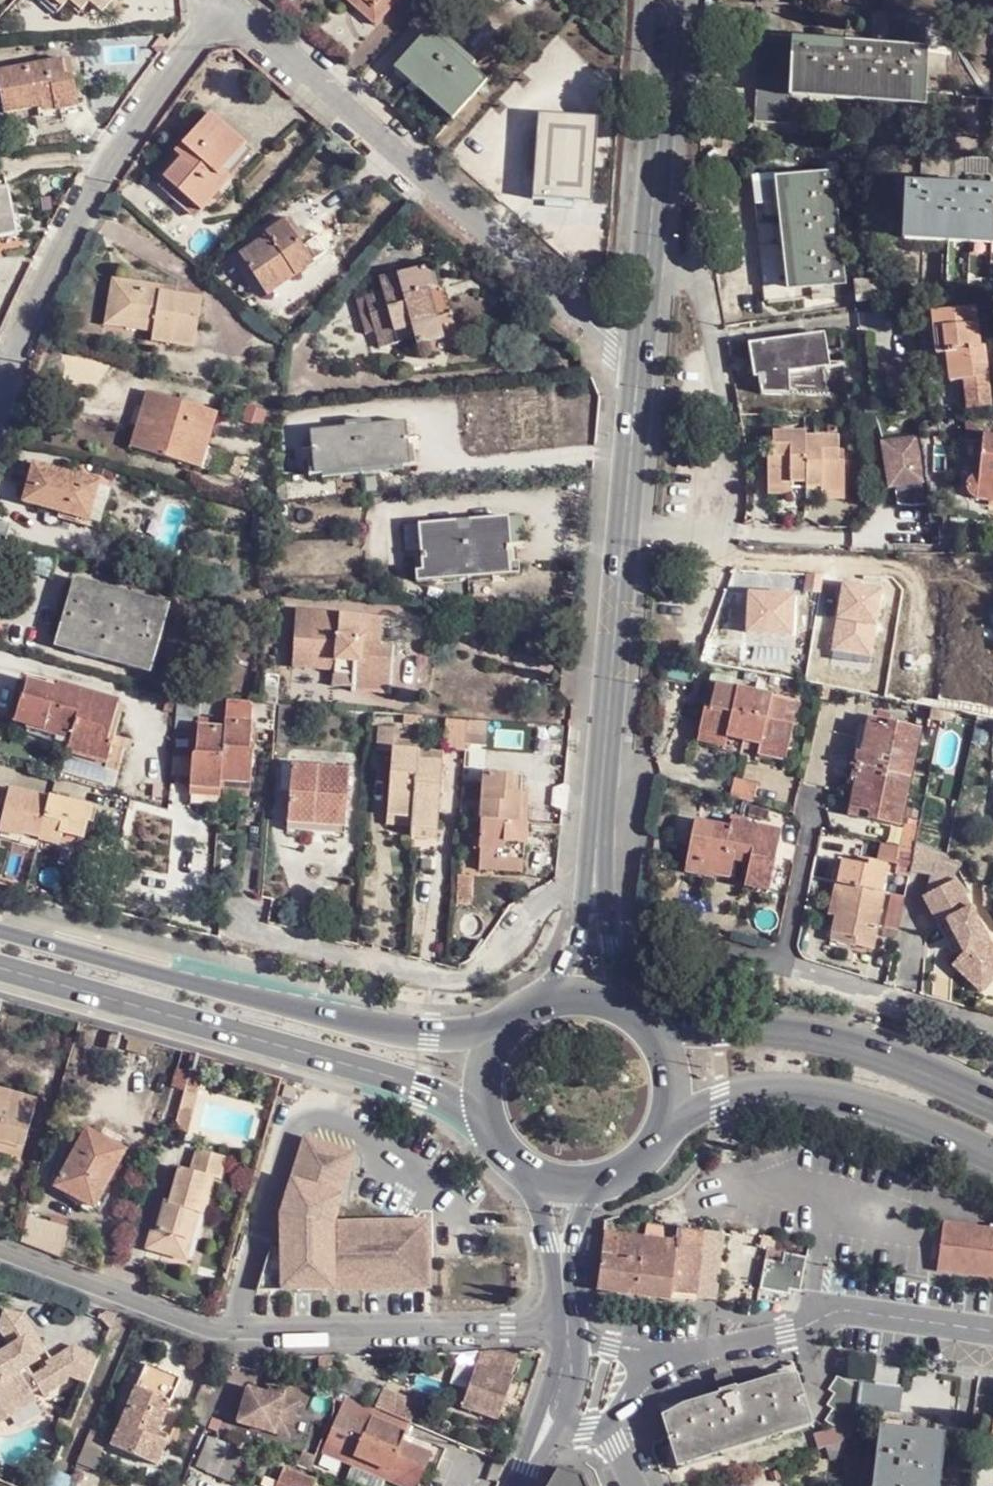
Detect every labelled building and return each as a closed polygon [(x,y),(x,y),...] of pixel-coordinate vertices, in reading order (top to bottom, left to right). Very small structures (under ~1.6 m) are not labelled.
[(56,16),(64,6),(57,0),(38,0),(56,16)] [(64,6),(68,4),(79,13),(90,0),(57,0),(64,6)] [(104,10),(114,0),(93,0),(104,10)] [(343,1),(375,30),(401,0),(344,0),(343,1)] [(429,31),(395,68),(453,120),(487,83),(429,31)] [(792,126),(794,89),(796,46),(795,36),(780,35),(762,34),(758,124),(792,126)] [(796,46),(794,89),(925,97),(928,54),(796,46)] [(3,115),(54,106),(55,112),(78,107),(73,78),(64,79),(62,63),(0,73),(0,95),(3,115)] [(189,151),(166,179),(203,211),(231,180),(224,174),(247,147),(212,115),(184,145),(189,151)] [(600,120),(534,115),(526,203),(593,208),(600,120)] [(768,303),(791,301),(790,289),(780,181),(779,172),(754,174),(768,303)] [(830,176),(780,181),(790,289),(803,287),(814,286),(841,283),(830,176)] [(906,234),(992,243),(992,231),(992,192),(910,184),(906,234)] [(0,191),(0,236),(22,231),(17,208),(11,208),(7,189),(0,191)] [(267,238),(241,256),(268,296),(314,266),(299,245),(303,242),(288,220),(265,236),(267,238)] [(443,340),(439,322),(431,294),(437,292),(430,266),(380,281),(383,294),(358,302),(368,337),(392,329),(394,334),(410,329),(416,349),(443,340)] [(112,280),(109,298),(120,299),(117,317),(154,323),(152,333),(151,342),(195,348),(202,298),(163,292),(163,286),(112,280)] [(888,280),(859,281),(859,301),(887,301),(888,280)] [(841,283),(814,286),(815,299),(842,297),(841,283)] [(790,289),(791,301),(804,300),(803,287),(790,289)] [(431,294),(439,322),(455,317),(447,289),(437,292),(431,294)] [(120,299),(109,298),(104,325),(152,333),(154,323),(117,317),(120,299)] [(949,353),(951,384),(974,381),(972,366),(987,364),(986,344),(982,344),(977,307),(934,311),(939,353),(949,353)] [(147,391),(131,449),(200,468),(216,411),(147,391)] [(964,440),(981,442),(982,436),(984,418),(966,416),(964,440)] [(311,432),(314,469),(410,460),(407,423),(311,432)] [(766,458),(765,489),(789,489),(789,485),(816,484),(816,488),(844,490),(844,493),(864,493),(863,461),(847,461),(848,453),(847,443),(815,442),(814,435),(784,436),(784,448),(783,458),(766,458)] [(922,435),(880,438),(884,489),(925,487),(922,435)] [(981,442),(978,476),(976,476),(974,477),(972,478),(970,481),(969,484),(968,486),(968,489),(968,492),(968,493),(969,495),(969,496),(971,498),(972,500),(975,501),(992,502),(992,437),(982,436),(981,442)] [(766,449),(766,458),(783,458),(784,448),(766,449)] [(863,461),(863,453),(848,453),(847,461),(863,461)] [(33,465),(23,503),(89,521),(99,484),(33,465)] [(789,489),(765,489),(765,497),(788,497),(789,489)] [(954,495),(931,493),(929,514),(951,517),(954,495)] [(510,517),(512,544),(525,542),(523,516),(510,517)] [(421,525),(423,550),(426,587),(441,585),(441,569),(513,563),(512,544),(510,517),(421,525)] [(408,551),(423,550),(421,525),(406,527),(408,551)] [(73,583),(56,643),(153,669),(169,608),(73,583)] [(296,642),(293,667),(337,670),(335,687),(354,689),(354,691),(394,694),(397,650),(380,648),(382,619),(314,614),(312,642),(296,642)] [(72,736),(67,748),(107,762),(113,743),(108,740),(119,708),(60,686),(58,691),(30,681),(23,697),(21,696),(14,720),(43,731),(45,726),(72,736)] [(708,709),(703,734),(788,752),(794,726),(789,725),(794,701),(718,686),(713,709),(708,709)] [(201,699),(176,697),(175,728),(195,730),(195,725),(199,724),(201,699)] [(273,705),(260,704),(250,703),(249,722),(248,728),(272,730),(273,705)] [(246,749),(248,728),(249,722),(223,719),(223,726),(219,782),(249,784),(252,749),(246,749)] [(870,723),(853,811),(851,816),(900,826),(921,728),(871,719),(870,723)] [(842,808),(853,811),(870,723),(860,721),(842,808)] [(375,750),(392,751),(392,748),(392,738),(393,723),(377,722),(375,750)] [(444,747),(465,749),(466,725),(446,723),(444,747)] [(195,725),(195,730),(193,755),(190,755),(188,787),(218,790),(219,782),(223,726),(199,724),(195,725)] [(788,752),(703,734),(701,745),(787,762),(788,752)] [(392,738),(392,748),(421,750),(422,740),(392,738)] [(107,762),(67,748),(64,757),(103,772),(107,762)] [(392,751),(388,816),(413,817),(412,829),(438,830),(442,760),(421,759),(421,751),(421,750),(392,748),(392,751)] [(421,759),(442,760),(443,752),(421,751),(421,759)] [(293,761),(289,823),(345,826),(348,765),(293,761)] [(480,836),(479,861),(499,862),(499,857),(524,858),(525,843),(529,843),(532,790),(522,790),(523,772),(480,769),(477,836),(480,836)] [(533,772),(523,772),(522,790),(532,790),(533,772)] [(249,784),(219,782),(218,790),(249,792),(249,784)] [(0,820),(19,825),(16,836),(57,848),(62,833),(84,840),(86,840),(96,806),(51,794),(50,798),(0,784),(0,821),(0,820)] [(218,790),(188,787),(187,794),(218,797),(218,790)] [(413,817),(388,816),(387,827),(412,829),(413,817)] [(0,821),(0,831),(16,836),(19,825),(0,820),(0,821)] [(708,847),(705,860),(740,867),(743,858),(754,860),(748,885),(770,890),(782,830),(750,823),(743,822),(741,822),(739,825),(737,828),(712,823),(708,823),(706,824),(705,827),(703,830),(700,845),(708,847)] [(438,830),(412,829),(412,840),(438,841),(438,830)] [(79,857),(84,840),(62,833),(57,848),(57,850),(79,857)] [(910,876),(916,849),(882,843),(880,858),(901,862),(899,874),(910,876)] [(499,862),(479,861),(479,869),(524,871),(524,858),(499,857),(499,862)] [(859,858),(857,865),(868,869),(869,860),(859,858)] [(838,905),(833,933),(859,938),(858,947),(876,950),(887,892),(883,891),(888,865),(869,860),(868,869),(857,865),(837,861),(833,883),(840,885),(836,904),(838,905)] [(926,896),(941,925),(950,921),(967,953),(959,960),(954,965),(979,989),(992,975),(992,943),(992,941),(959,879),(926,896)] [(950,921),(941,925),(959,960),(967,953),(950,921)] [(859,938),(833,933),(831,943),(858,947),(859,938)] [(979,989),(983,994),(992,984),(992,975),(979,989)] [(190,1084),(183,1108),(197,1112),(203,1088),(190,1084)] [(20,1154),(36,1105),(0,1093),(0,1148),(20,1154)] [(87,1130),(56,1188),(96,1208),(126,1151),(87,1130)] [(355,1152),(305,1136),(280,1214),(280,1248),(269,1248),(256,1290),(429,1287),(428,1220),(336,1222),(336,1212),(355,1152)] [(0,1148),(0,1163),(16,1168),(20,1154),(0,1148)] [(216,1178),(224,1160),(204,1151),(196,1169),(216,1178)] [(143,1251),(160,1255),(163,1246),(183,1251),(193,1214),(201,1215),(211,1178),(179,1169),(169,1204),(164,1202),(161,1210),(154,1209),(143,1251)] [(22,1234),(18,1244),(40,1252),(49,1219),(27,1213),(21,1234),(22,1234)] [(623,1225),(607,1223),(598,1289),(620,1292),(656,1298),(669,1299),(681,1300),(696,1300),(704,1231),(667,1227),(665,1243),(622,1237),(623,1225)] [(939,1223),(937,1276),(992,1277),(992,1225),(939,1223)] [(721,1234),(704,1231),(696,1297),(714,1299),(721,1234)] [(163,1246),(160,1255),(159,1258),(188,1265),(190,1252),(183,1251),(163,1246)] [(758,1293),(770,1295),(788,1296),(791,1284),(802,1286),(803,1274),(793,1273),(793,1266),(776,1263),(762,1261),(758,1293)] [(27,1377),(9,1344),(0,1349),(0,1407),(5,1403),(0,1393),(27,1377)] [(463,1407),(497,1420),(520,1352),(481,1353),(463,1407)] [(333,1356),(321,1356),(322,1370),(335,1370),(333,1356)] [(862,1384),(864,1360),(848,1359),(846,1379),(862,1389),(862,1384)] [(146,1366),(136,1389),(171,1402),(173,1403),(182,1382),(146,1366)] [(791,1375),(773,1381),(787,1434),(806,1428),(791,1375)] [(862,1389),(846,1379),(840,1376),(832,1390),(838,1394),(831,1405),(836,1408),(828,1422),(837,1430),(817,1435),(820,1451),(854,1442),(858,1412),(862,1389)] [(33,1387),(27,1377),(0,1393),(5,1403),(33,1387)] [(251,1381),(238,1414),(288,1433),(301,1400),(285,1393),(271,1388),(251,1381)] [(273,1381),(271,1388),(285,1393),(288,1387),(273,1381)] [(787,1434),(773,1381),(738,1390),(736,1382),(721,1387),(724,1395),(667,1411),(683,1464),(787,1434)] [(862,1384),(862,1389),(858,1412),(900,1419),(904,1390),(862,1384)] [(136,1389),(132,1399),(166,1412),(171,1402),(136,1389)] [(377,1407),(411,1422),(419,1404),(385,1389),(377,1407)] [(346,1398),(339,1416),(368,1427),(375,1411),(346,1398)] [(166,1412),(132,1399),(110,1448),(156,1469),(166,1446),(154,1441),(157,1433),(166,1412)] [(327,1447),(419,1485),(432,1454),(402,1442),(408,1425),(375,1411),(368,1427),(339,1416),(327,1447)] [(941,1433),(882,1426),(875,1485),(935,1485),(941,1433)] [(169,1438),(157,1433),(154,1441),(166,1446),(169,1438)] [(203,1470),(217,1476),(233,1439),(218,1434),(203,1470)] [(247,1445),(233,1439),(217,1476),(231,1483),(247,1445)] [(327,1447),(324,1456),(395,1485),(418,1485),(419,1485),(327,1447)] [(317,1480),(285,1467),(278,1485),(315,1485),(317,1480)] [(583,1475),(559,1471),(550,1485),(587,1485),(583,1475)]
